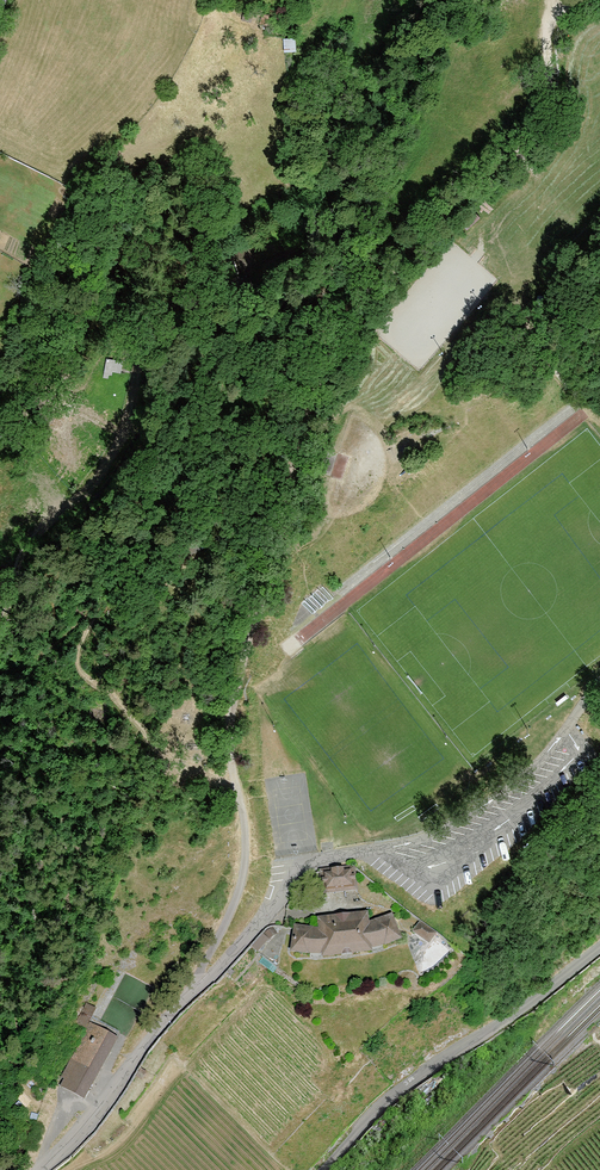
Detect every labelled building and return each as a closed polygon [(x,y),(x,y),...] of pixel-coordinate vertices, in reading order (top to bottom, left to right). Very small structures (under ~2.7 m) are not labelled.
[(229,264),(233,270),(239,266),(235,261),(229,264)] [(321,895),(358,894),(357,868),(320,869),(321,895)] [(295,928),(291,956),(326,959),(350,959),(376,955),(405,943),(397,916),(371,925),(369,913),(318,918),(318,930),(295,928)] [(55,1084),(86,1102),(119,1042),(87,1025),(55,1084)]
